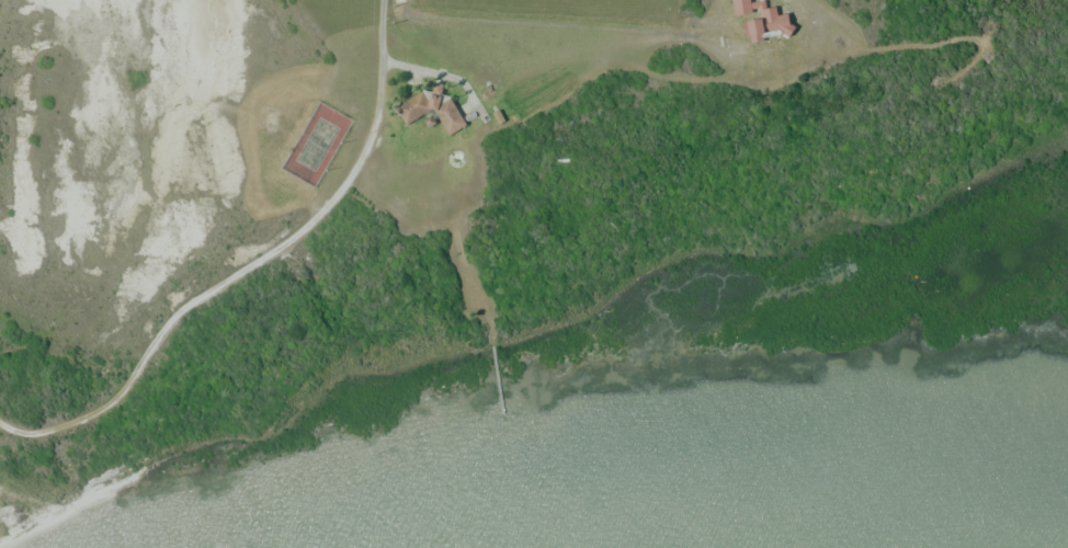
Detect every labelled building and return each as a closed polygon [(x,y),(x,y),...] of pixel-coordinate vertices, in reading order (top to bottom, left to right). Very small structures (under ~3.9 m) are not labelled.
[(442,84),(395,107),(404,125),(434,110),(447,136),(463,128),(442,84)]
